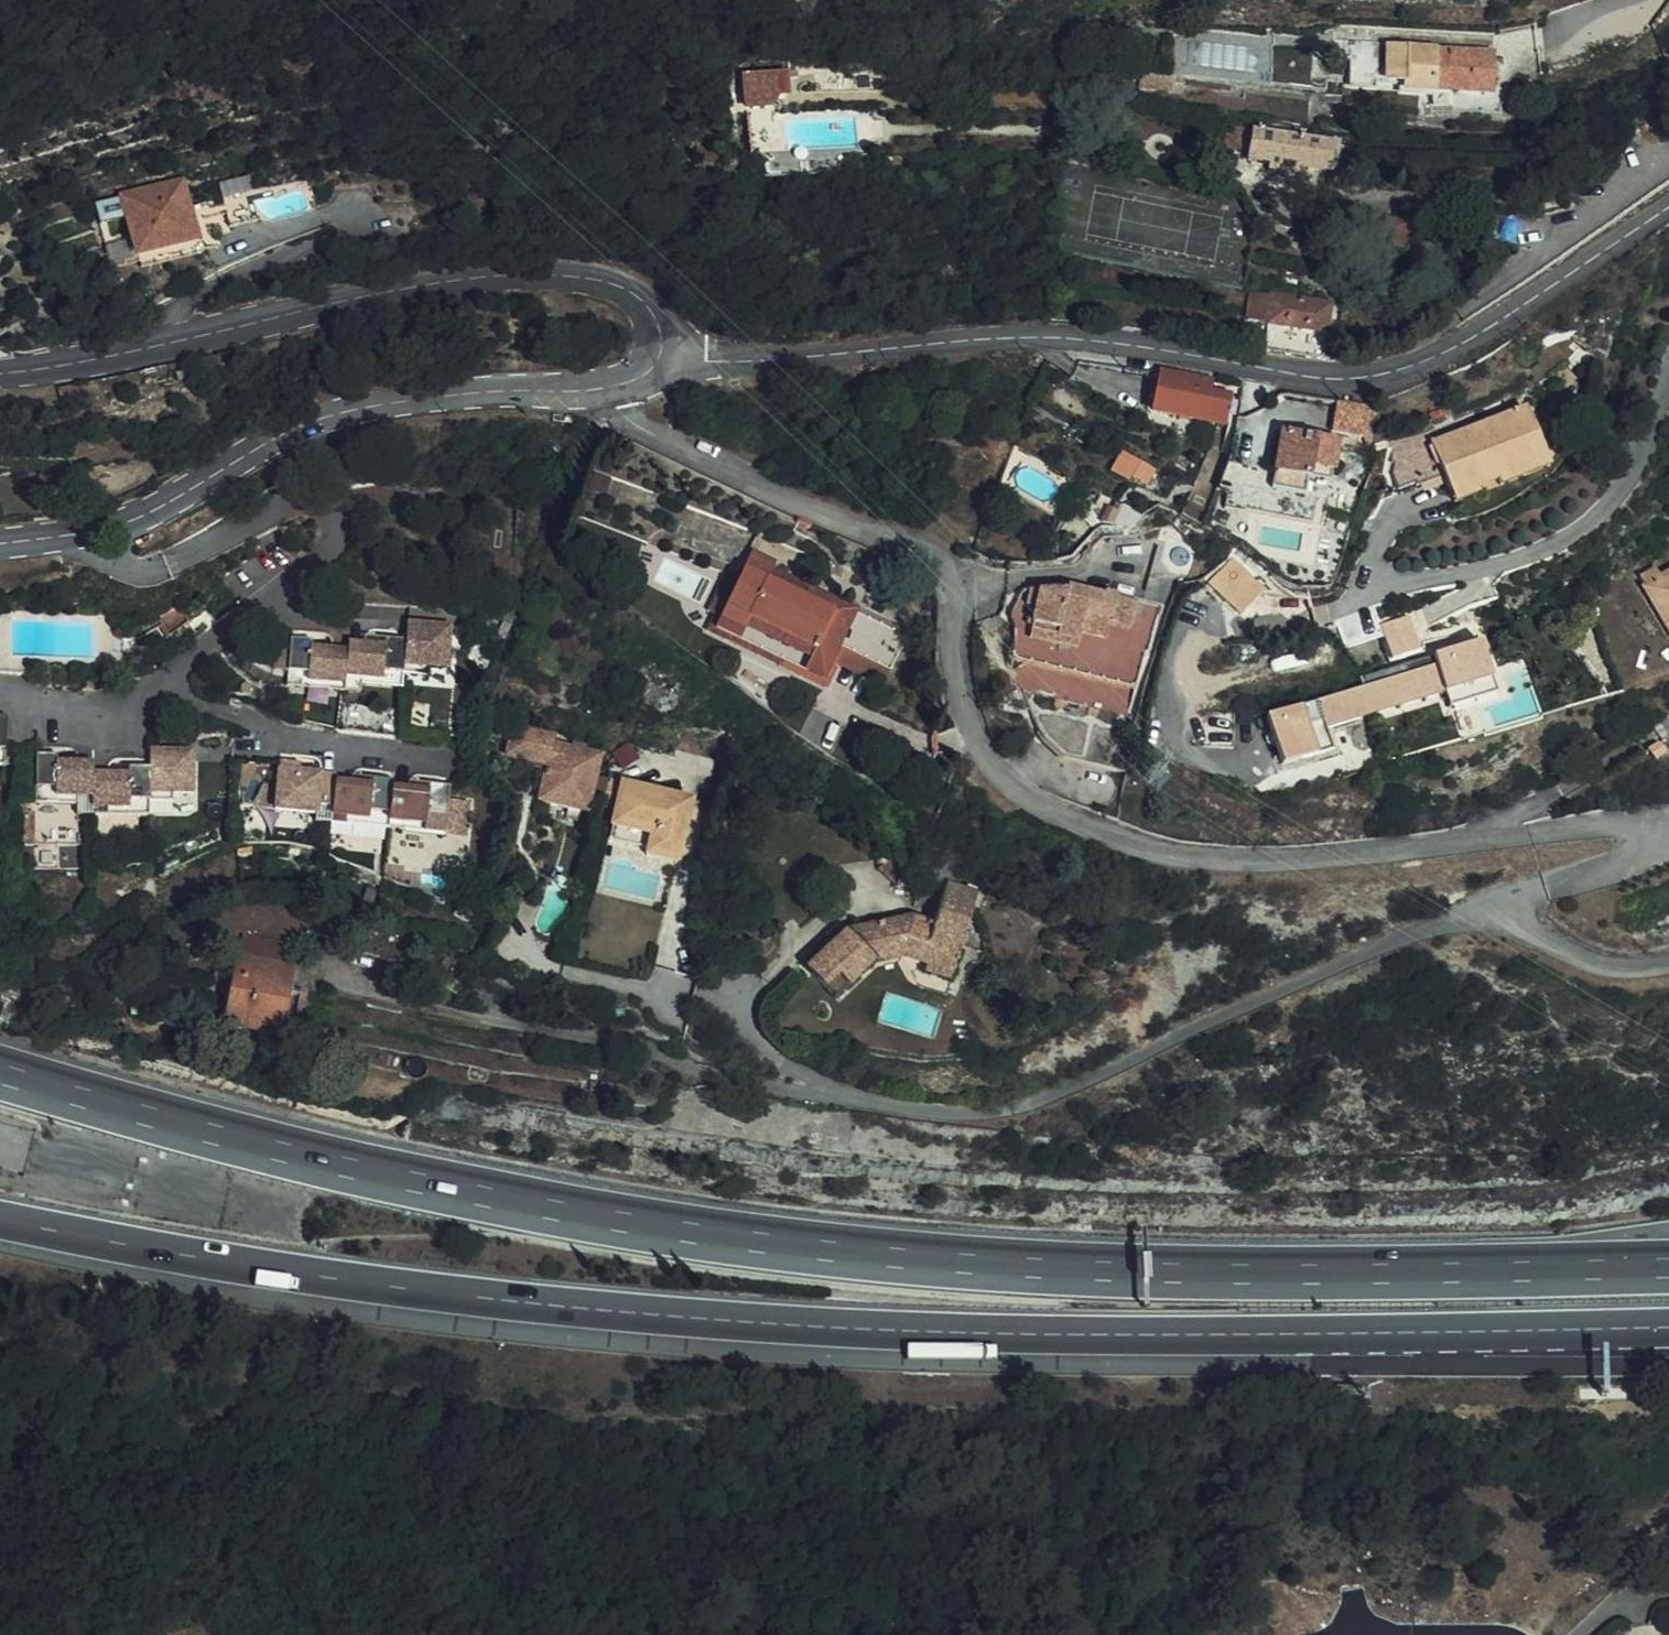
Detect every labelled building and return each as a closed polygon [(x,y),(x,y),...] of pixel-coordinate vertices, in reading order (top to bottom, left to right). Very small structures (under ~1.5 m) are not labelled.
[(1176,39),(1176,64),(1199,64),(1199,76),(1250,75),(1250,37),(1176,39)] [(1498,83),(1500,54),(1398,45),(1395,74),(1416,77),(1414,89),(1460,93),(1461,80),(1498,83)] [(787,93),(802,94),(804,73),(760,66),(756,99),(779,102),(782,100),(785,97),(786,94),(787,93)] [(1394,87),(1414,89),(1416,77),(1395,74),(1394,87)] [(1497,96),(1498,83),(1461,80),(1460,93),(1497,96)] [(1150,81),(1148,98),(1182,102),(1184,84),(1150,81)] [(1255,118),(1272,120),(1274,107),(1257,105),(1255,118)] [(1296,132),(1299,110),(1274,107),(1272,120),(1278,121),(1277,129),(1296,132)] [(1333,147),(1317,146),(1300,143),(1301,133),(1296,132),(1277,129),(1261,126),(1260,138),(1256,139),(1227,134),(1225,134),(1223,158),(1225,157),(1246,161),(1245,169),(1267,172),(1266,181),(1296,187),(1298,175),(1342,181),(1346,151),(1333,147)] [(251,223),(273,217),(279,216),(266,169),(237,177),(242,197),(206,206),(199,178),(141,192),(153,234),(212,223),(210,218),(246,208),(248,219),(251,223)] [(158,251),(215,237),(212,223),(153,234),(158,251)] [(1328,306),(1271,296),(1263,352),(1275,354),(1299,359),(1322,362),(1328,306)] [(1156,375),(1150,411),(1215,423),(1223,425),(1228,398),(1207,394),(1208,385),(1156,375)] [(1404,447),(1417,480),(1444,470),(1450,487),(1545,451),(1526,400),(1404,447)] [(1377,411),(1377,408),(1334,405),(1332,426),(1366,433),(1367,428),(1375,418),(1377,414),(1377,411)] [(1279,432),(1272,472),(1329,483),(1336,443),(1279,432)] [(1113,468),(1150,484),(1159,464),(1122,448),(1113,468)] [(1450,487),(1455,500),(1551,464),(1545,451),(1450,487)] [(730,582),(826,625),(837,608),(808,590),(773,568),(784,551),(760,537),(730,582)] [(1206,588),(1241,615),(1261,589),(1226,561),(1206,588)] [(1638,577),(1668,636),(1668,561),(1638,577)] [(813,581),(808,590),(837,608),(826,625),(842,632),(846,624),(857,608),(813,581)] [(815,644),(826,625),(730,582),(720,598),(745,613),(752,603),(810,639),(807,644),(809,645),(806,650),(810,652),(816,645),(815,644)] [(1066,595),(1041,597),(1037,619),(1033,641),(1079,649),(1084,627),(1130,637),(1136,609),(1103,603),(1103,601),(1067,593),(1066,595)] [(1029,617),(1037,619),(1041,597),(1032,598),(1029,617)] [(814,675),(842,632),(826,625),(815,644),(816,645),(810,652),(806,650),(809,645),(807,644),(810,639),(752,603),(745,613),(720,598),(713,608),(814,675)] [(184,606),(163,618),(176,637),(195,622),(184,606)] [(1395,664),(1422,653),(1409,619),(1383,631),(1395,664)] [(456,671),(459,629),(459,627),(418,624),(415,643),(413,666),(437,670),(456,671)] [(315,675),(315,681),(353,685),(353,678),(355,651),(319,648),(319,642),(297,640),(294,672),(315,675)] [(412,675),(413,666),(415,643),(394,640),(393,648),(357,646),(355,651),(353,678),(369,679),(391,680),(391,673),(412,675)] [(1078,652),(1079,649),(1033,641),(1031,651),(1076,659),(1078,652)] [(1487,645),(1440,660),(1443,670),(1275,724),(1291,773),(1342,758),(1335,738),(1452,698),(1457,713),(1505,698),(1487,645)] [(1027,672),(1019,711),(1017,722),(1063,767),(1121,779),(1143,664),(1078,652),(1076,659),(1031,651),(1016,649),(1012,669),(1027,672)] [(436,677),(437,670),(413,666),(412,675),(436,677)] [(293,688),(352,694),(353,685),(315,681),(315,675),(294,672),(293,688)] [(391,673),(391,680),(369,679),(369,688),(410,691),(412,675),(391,673)] [(368,695),(369,688),(369,679),(353,678),(353,685),(352,694),(368,695)] [(351,707),(348,736),(407,741),(408,712),(351,707)] [(9,750),(12,718),(0,716),(0,749),(9,750)] [(552,783),(601,793),(600,798),(614,800),(620,774),(624,753),(562,740),(563,733),(522,724),(515,754),(537,758),(556,763),(555,771),(552,783)] [(156,735),(156,751),(198,753),(198,738),(156,735)] [(8,765),(9,750),(0,749),(0,765),(8,765)] [(155,792),(178,792),(197,794),(198,753),(156,751),(155,769),(155,792)] [(82,798),(98,799),(98,776),(98,764),(63,763),(62,755),(40,754),(42,805),(81,806),(82,798)] [(555,771),(556,763),(537,758),(536,766),(555,771)] [(326,810),(340,811),(344,784),(344,777),(308,773),(308,765),(287,763),(283,812),(325,816),(326,810)] [(135,809),(134,801),(154,802),(155,792),(155,769),(134,768),(134,777),(98,776),(98,799),(98,810),(114,809),(135,809)] [(692,839),(700,797),(673,791),(674,784),(620,774),(614,800),(628,803),(624,819),(664,828),(663,832),(692,839)] [(378,815),(398,817),(400,790),(401,784),(380,782),(380,788),(344,784),(340,811),(339,818),(355,820),(378,821),(378,815)] [(600,798),(601,793),(552,783),(548,797),(597,808),(600,798)] [(436,828),(436,820),(454,822),(457,790),(437,788),(437,794),(400,790),(398,817),(397,823),(436,828)] [(178,802),(178,792),(155,792),(154,802),(178,802)] [(154,818),(154,802),(134,801),(135,809),(114,809),(114,817),(154,818)] [(398,817),(378,815),(378,821),(355,820),(354,828),(396,832),(397,823),(398,817)] [(661,841),(663,832),(664,828),(624,819),(622,831),(661,841)] [(436,820),(436,828),(397,823),(396,832),(453,838),(454,822),(436,820)] [(692,839),(663,832),(661,841),(660,846),(689,853),(692,839)] [(961,860),(959,872),(974,876),(978,855),(956,852),(955,859),(961,860)] [(907,931),(936,937),(938,937),(941,921),(965,926),(974,876),(959,872),(961,860),(955,859),(943,857),(936,894),(912,889),(847,915),(835,930),(813,959),(846,985),(878,943),(907,931)] [(826,923),(835,930),(847,915),(838,907),(826,923)] [(941,921),(938,937),(936,937),(935,944),(960,950),(965,926),(941,921)] [(225,1020),(253,1026),(250,1039),(277,1044),(291,974),(236,965),(225,1020)] [(250,1039),(253,1026),(225,1020),(222,1034),(250,1039)]
